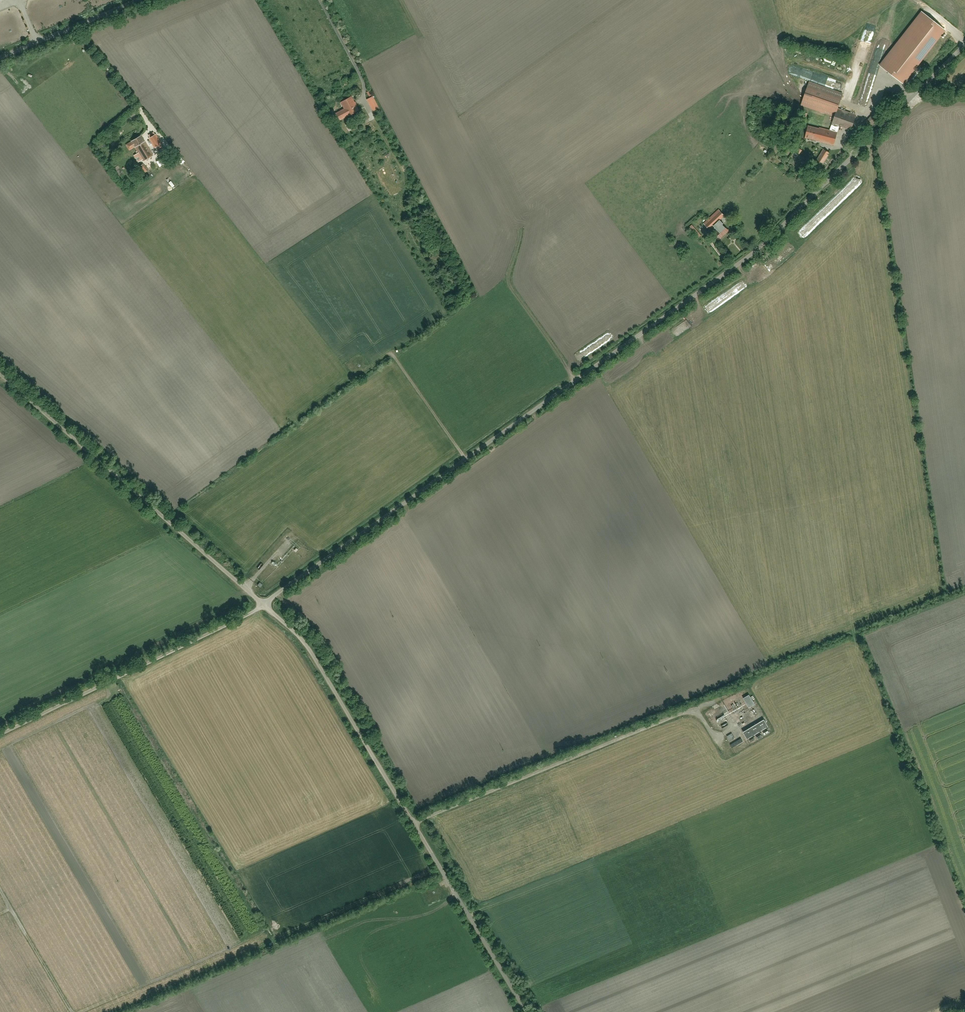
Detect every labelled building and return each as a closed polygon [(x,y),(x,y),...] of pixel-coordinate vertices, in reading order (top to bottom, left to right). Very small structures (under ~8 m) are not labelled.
[(808,84),(801,108),(832,117),(839,93),(808,84)] [(332,113),(337,122),(357,111),(349,96),(338,102),(342,108),(332,113)] [(371,96),(365,100),(372,111),(378,108),(371,96)] [(836,109),(830,126),(849,132),(854,114),(836,109)] [(808,125),(804,139),(832,147),(836,133),(808,125)] [(154,134),(147,139),(154,149),(161,144),(154,134)] [(140,136),(129,142),(140,162),(151,155),(140,136)] [(143,163),(138,167),(143,174),(148,170),(143,163)] [(703,224),(707,230),(723,218),(719,212),(703,224)] [(711,235),(718,241),(728,230),(721,224),(711,235)] [(692,225),(687,230),(696,239),(701,235),(692,225)] [(747,710),(755,706),(749,694),(741,698),(747,710)] [(717,721),(720,727),(727,723),(724,717),(717,721)] [(743,731),(747,740),(770,729),(766,720),(743,731)] [(726,736),(729,742),(734,739),(731,734),(726,736)] [(730,745),(732,749),(744,743),(741,739),(730,745)]
